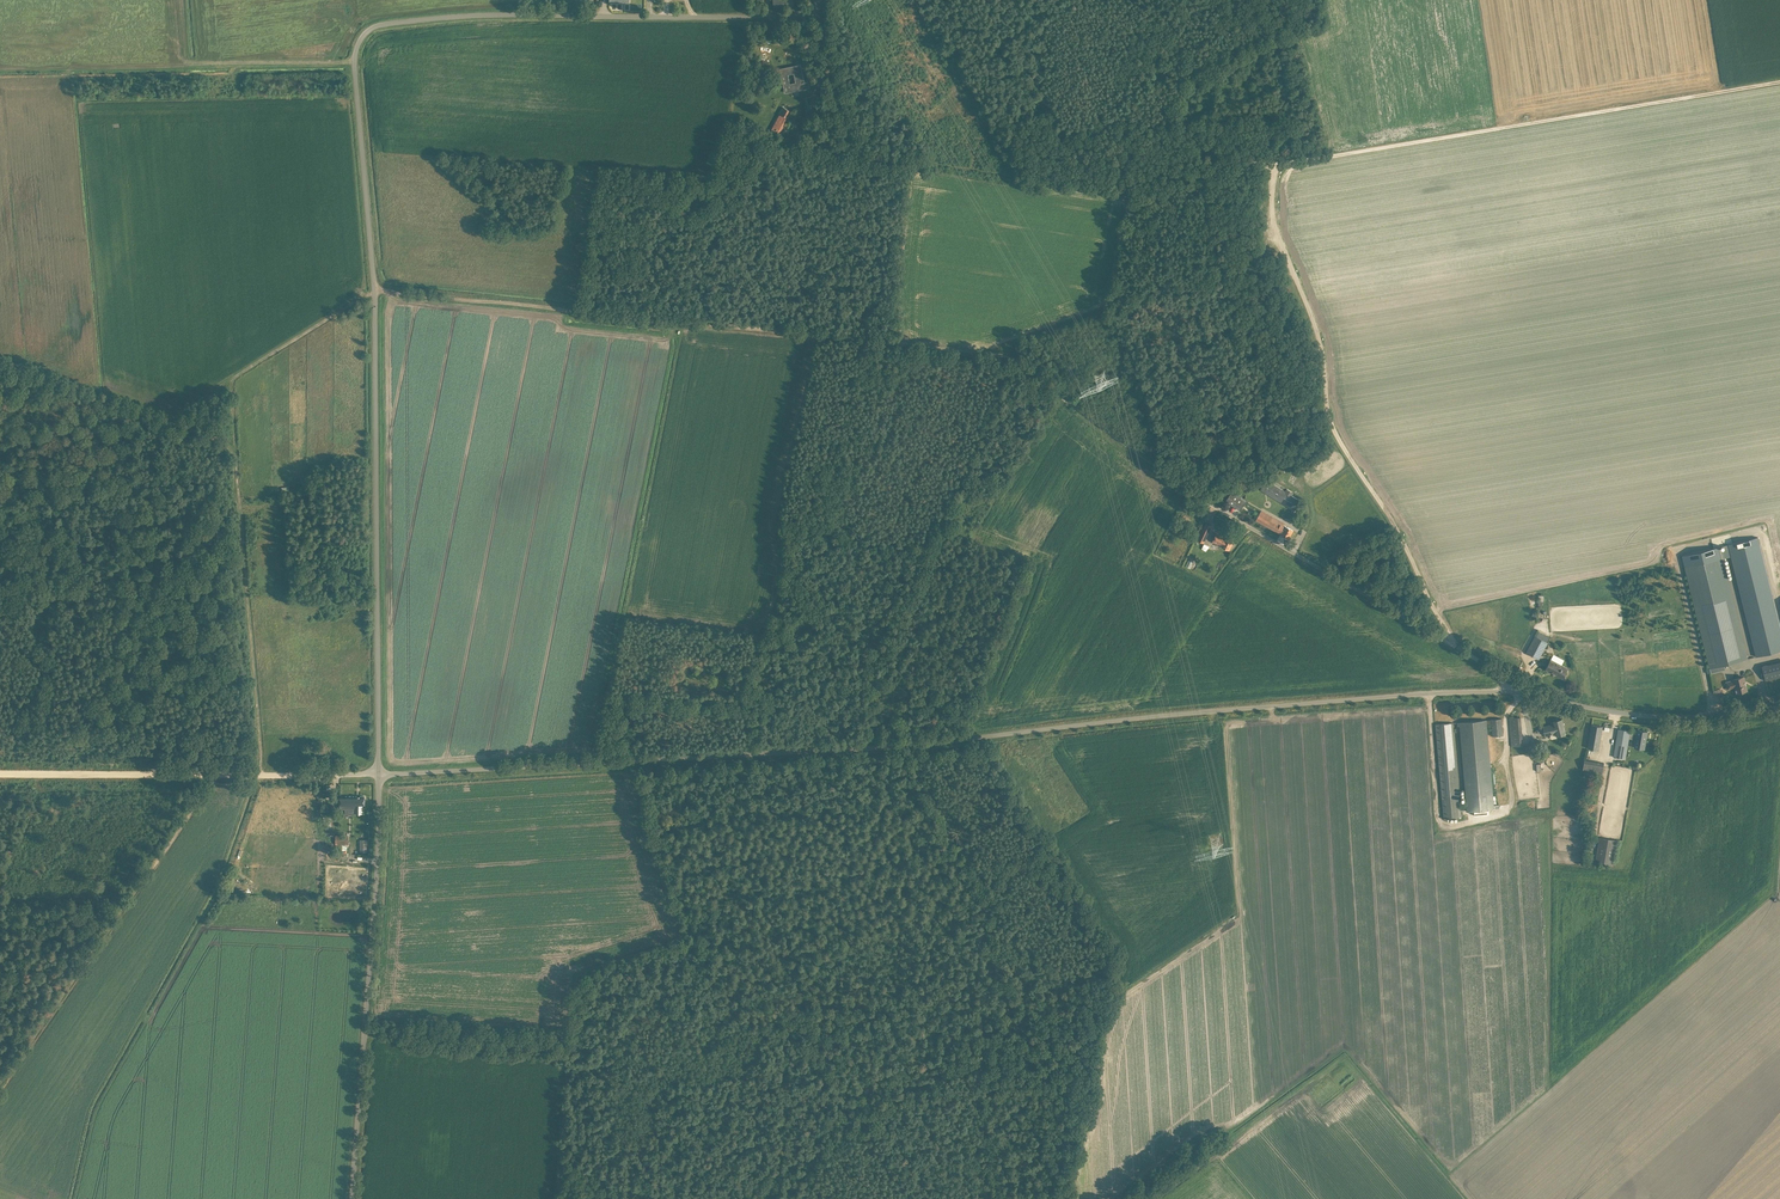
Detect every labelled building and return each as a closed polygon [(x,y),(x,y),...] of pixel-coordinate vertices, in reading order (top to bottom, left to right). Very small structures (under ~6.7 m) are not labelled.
[(796,85),(786,87),(788,94),(802,91),(801,84),(800,84),(799,82),(803,81),(801,72),(799,73),(798,67),(779,72),(781,78),(793,75),(796,85)] [(816,111),(814,96),(804,97),(807,112),(812,112),(816,111)] [(782,115),(773,131),(779,134),(791,111),(784,107),(780,114),(782,115)] [(1285,491),(1266,479),(1260,489),(1294,510),(1300,500),(1292,495),(1294,493),(1287,488),(1285,491)] [(1226,500),(1241,510),(1247,500),(1233,490),(1226,500)] [(1281,523),(1282,522),(1261,510),(1256,520),(1277,531),(1281,534),(1289,538),(1293,530),(1281,523)] [(1181,520),(1187,524),(1190,518),(1185,514),(1181,520)] [(1197,539),(1204,543),(1212,525),(1206,522),(1197,539)] [(1212,541),(1222,546),(1229,549),(1233,541),(1226,537),(1225,539),(1223,538),(1224,536),(1216,532),(1212,541)] [(1728,544),(1729,545),(1731,556),(1756,656),(1779,650),(1779,627),(1758,537),(1728,544)] [(1748,658),(1723,558),(1720,546),(1682,556),(1710,668),(1748,658)] [(1548,642),(1547,642),(1549,637),(1539,630),(1536,636),(1535,635),(1526,652),(1539,658),(1548,642)] [(1568,668),(1561,664),(1564,659),(1554,654),(1546,669),(1563,678),(1568,668)] [(1779,676),(1779,661),(1762,666),(1763,669),(1764,674),(1765,680),(1779,676)] [(1734,679),(1734,680),(1726,682),(1728,689),(1736,687),(1737,692),(1747,690),(1744,676),(1734,679)] [(1524,744),(1521,716),(1509,717),(1512,745),(1524,744)] [(1491,723),(1493,735),(1503,735),(1502,718),(1483,720),(1476,720),(1458,722),(1463,768),(1466,811),(1499,808),(1499,804),(1493,805),(1486,724),(1491,723)] [(1566,733),(1562,718),(1553,721),(1553,724),(1543,726),(1545,736),(1556,733),(1557,736),(1566,733)] [(1444,818),(1462,816),(1453,722),(1435,724),(1444,818)] [(1599,750),(1603,726),(1592,724),(1588,748),(1598,749),(1598,750),(1599,750)] [(1630,731),(1618,729),(1614,756),(1626,758),(1629,738),(1636,739),(1635,747),(1644,749),(1647,731),(1638,729),(1637,733),(1630,732),(1630,731)] [(1587,759),(1584,770),(1603,775),(1606,764),(1587,759)] [(1612,865),(1617,840),(1629,769),(1612,766),(1596,862),(1612,865)] [(340,796),(340,808),(355,808),(355,812),(363,812),(363,805),(365,805),(365,796),(340,796)] [(345,835),(336,835),(336,844),(348,844),(348,840),(348,835),(345,835)] [(370,839),(360,839),(360,851),(370,851),(370,839)]
